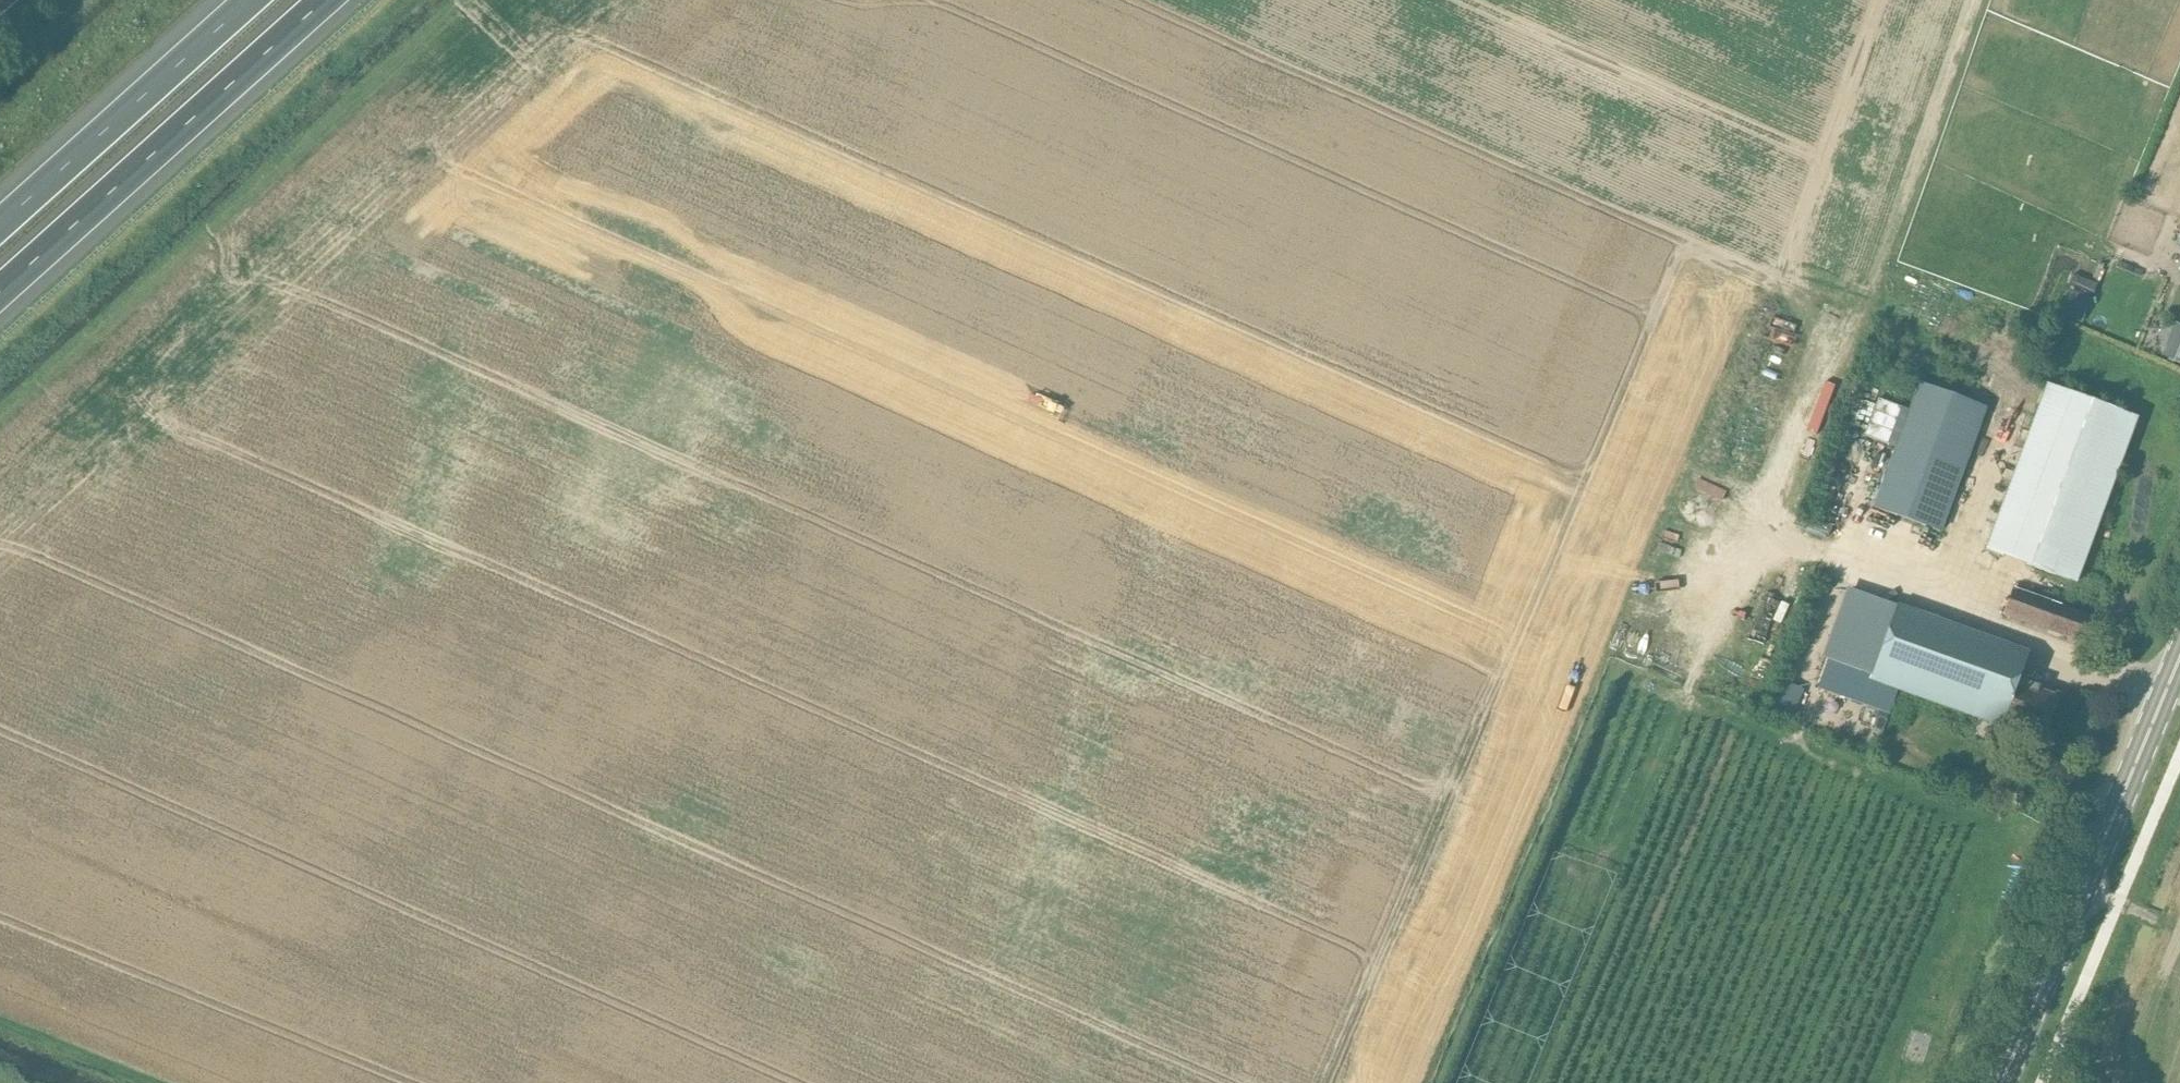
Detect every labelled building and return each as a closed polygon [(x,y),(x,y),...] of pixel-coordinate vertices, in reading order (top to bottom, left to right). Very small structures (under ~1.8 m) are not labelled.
[(2070,291),(2061,316),(2081,323),(2090,298),(2070,291)] [(2076,583),(2137,419),(2047,385),(1986,550),(2076,583)] [(1938,532),(1983,410),(1918,386),(1873,508),(1938,532)] [(1877,399),(1864,436),(1887,445),(1897,415),(1898,413),(1900,407),(1877,399)] [(2042,736),(2057,697),(2034,688),(2036,683),(2019,677),(2028,653),(1857,588),(1828,664),(2000,729),(2003,721),(2042,736)] [(2078,642),(2087,616),(2012,589),(2002,615),(2078,642)] [(1839,701),(1838,703),(1887,724),(1889,720),(1896,702),(1847,682),(1839,701)]
